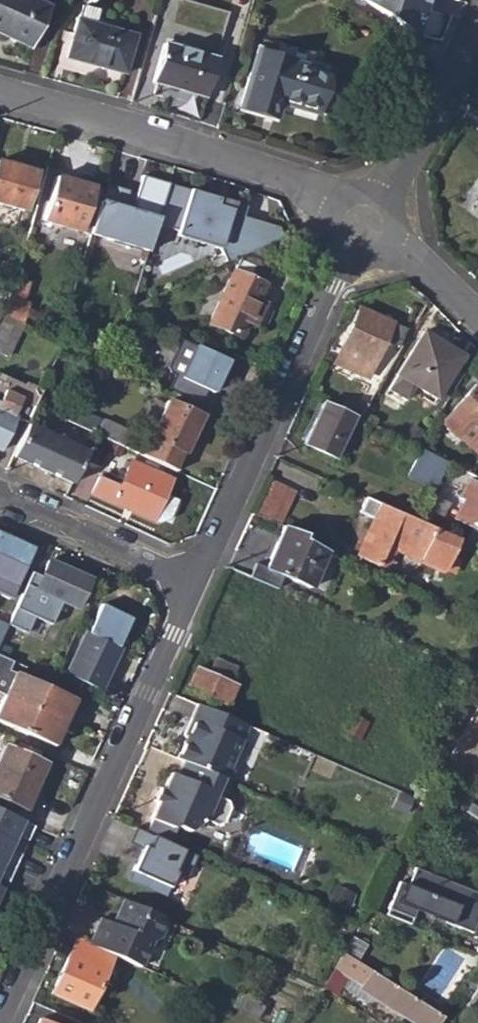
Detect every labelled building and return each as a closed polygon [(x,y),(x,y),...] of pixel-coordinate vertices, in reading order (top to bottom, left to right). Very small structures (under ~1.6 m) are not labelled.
[(31,48),(50,7),(33,0),(0,0),(0,34),(31,48)] [(188,31),(217,40),(226,10),(194,0),(162,0),(158,13),(191,23),(188,31)] [(426,0),(361,0),(413,38),(426,0)] [(82,12),(96,16),(97,9),(83,5),(82,12)] [(77,19),(66,58),(124,73),(134,35),(93,24),(96,16),(82,12),(79,20),(77,19)] [(257,44),(240,107),(263,114),(267,99),(280,103),(316,113),(331,65),(313,60),(314,53),(277,42),(275,49),(257,44)] [(163,43),(151,81),(206,97),(216,58),(163,43)] [(263,114),(276,117),(280,103),(267,99),(263,114)] [(23,210),(34,171),(0,162),(0,203),(23,210)] [(131,210),(123,208),(126,200),(128,190),(104,182),(101,191),(89,234),(149,250),(156,224),(168,183),(140,175),(133,202),(131,210)] [(93,188),(54,177),(42,220),(81,231),(89,234),(101,191),(93,189),(93,188)] [(201,243),(220,248),(227,263),(241,257),(245,255),(281,238),(278,225),(243,215),(246,205),(236,202),(234,209),(226,206),(228,200),(204,193),(204,192),(203,192),(203,193),(168,183),(156,224),(203,238),(201,243)] [(123,208),(131,210),(133,202),(126,200),(123,208)] [(236,202),(228,200),(226,206),(234,209),(236,202)] [(248,321),(255,324),(263,304),(257,301),(272,267),(245,255),(241,257),(234,272),(233,271),(210,324),(241,338),(248,321)] [(16,279),(6,316),(18,321),(25,324),(30,304),(24,302),(30,283),(16,279)] [(334,363),(366,378),(384,339),(397,345),(404,330),(360,310),(334,363)] [(0,313),(0,350),(5,352),(18,321),(6,316),(0,313)] [(423,332),(397,374),(388,388),(406,399),(415,385),(436,398),(462,356),(423,332)] [(167,372),(212,392),(227,360),(195,346),(193,352),(179,346),(167,372)] [(1,450),(16,418),(27,424),(42,389),(27,382),(19,399),(4,392),(0,400),(0,450),(1,450)] [(477,446),(477,389),(473,385),(443,418),(477,446)] [(150,437),(184,453),(201,417),(167,401),(150,437)] [(304,445),(335,459),(354,415),(323,402),(304,445)] [(111,441),(124,448),(132,430),(104,418),(96,434),(111,441)] [(42,470),(57,438),(27,424),(13,456),(42,470)] [(83,461),(98,468),(111,441),(96,434),(87,452),(83,461)] [(150,437),(142,456),(176,471),(184,453),(150,437)] [(83,461),(87,452),(57,438),(42,470),(72,483),(83,461)] [(407,475),(434,488),(447,463),(420,449),(407,475)] [(90,494),(153,521),(164,495),(171,479),(130,461),(119,487),(97,478),(90,494)] [(462,462),(459,469),(469,474),(472,468),(462,462)] [(477,478),(477,464),(476,463),(472,468),(469,474),(477,478)] [(256,511),(271,518),(285,487),(269,480),(256,511)] [(477,532),(477,485),(468,480),(458,498),(464,501),(454,520),(477,532)] [(178,501),(164,495),(153,521),(161,525),(169,522),(178,501)] [(418,521),(378,503),(365,497),(359,512),(372,518),(375,520),(358,556),(379,566),(381,562),(388,565),(395,549),(444,572),(458,539),(418,521)] [(283,575),(310,586),(313,581),(321,585),(320,587),(327,591),(341,559),(301,539),(304,534),(284,526),(267,568),(256,564),(250,576),(278,588),(283,575)] [(7,599),(29,552),(0,539),(0,596),(7,599)] [(60,602),(75,609),(88,579),(48,561),(40,577),(30,573),(7,625),(25,633),(32,617),(49,625),(60,602)] [(69,674),(97,687),(115,647),(129,617),(101,604),(69,674)] [(188,687),(227,705),(236,686),(230,683),(237,667),(216,657),(208,674),(196,668),(188,687)] [(3,696),(63,723),(73,699),(13,672),(3,696)] [(52,748),(63,723),(3,696),(0,703),(0,723),(52,748)] [(222,777),(244,724),(196,703),(183,734),(185,735),(176,757),(182,760),(222,777)] [(343,734),(357,741),(367,722),(353,715),(343,734)] [(24,810),(45,764),(4,745),(0,754),(0,799),(24,810)] [(222,777),(182,760),(175,774),(169,771),(164,783),(160,781),(152,799),(155,801),(148,817),(142,831),(165,841),(172,825),(175,825),(191,832),(209,820),(220,825),(226,821),(231,810),(230,803),(219,798),(227,779),(222,777)] [(13,842),(13,841),(9,839),(11,833),(28,840),(35,825),(0,810),(0,836),(13,842)] [(128,843),(141,849),(127,879),(164,896),(175,872),(185,876),(195,856),(165,841),(142,831),(135,828),(128,843)] [(28,840),(11,833),(9,839),(13,841),(13,842),(25,847),(28,840)] [(0,836),(0,861),(15,868),(21,854),(5,846),(8,840),(12,842),(13,842),(0,836)] [(25,847),(13,842),(12,842),(8,840),(5,846),(21,854),(25,847)] [(0,861),(0,878),(8,882),(15,868),(0,861)] [(476,919),(477,915),(475,914),(469,911),(472,903),(477,906),(477,893),(415,867),(407,885),(398,881),(387,908),(411,917),(418,903),(436,910),(440,899),(453,904),(446,922),(471,932),(471,930),(477,933),(477,920),(476,919)] [(0,878),(0,886),(2,887),(5,889),(8,882),(0,878)] [(99,918),(88,943),(111,954),(139,967),(150,939),(158,938),(166,919),(122,899),(117,912),(119,916),(115,925),(99,918)] [(475,914),(477,906),(472,903),(469,911),(475,914)] [(411,917),(387,908),(384,915),(409,925),(411,917)] [(50,992),(86,1009),(111,954),(88,943),(75,938),(50,992)] [(363,985),(361,988),(371,995),(414,1022),(435,1022),(441,1015),(342,952),(333,968),(363,985)] [(341,988),(365,1005),(371,995),(361,988),(363,985),(333,968),(324,988),(337,996),(341,988)] [(234,1006),(255,1019),(261,1007),(241,995),(234,1006)]
